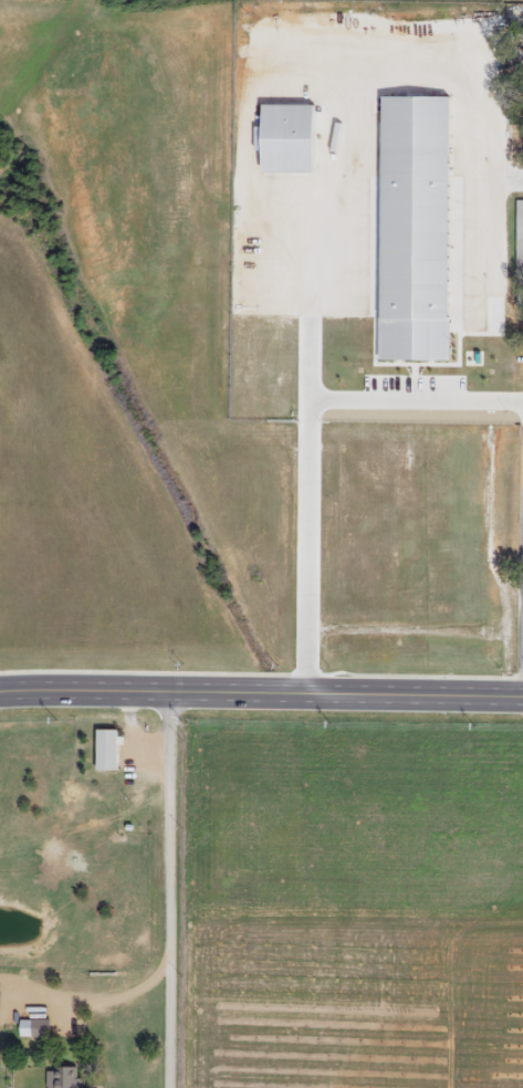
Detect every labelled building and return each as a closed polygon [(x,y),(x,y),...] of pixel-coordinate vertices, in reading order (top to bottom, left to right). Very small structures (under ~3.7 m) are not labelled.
[(514,181),(514,276),(522,276),(522,181),(514,181)] [(95,769),(115,769),(115,729),(95,729),(95,769)] [(19,1037),(49,1037),(49,1020),(19,1020),(19,1037)] [(47,1087),(81,1087),(81,1077),(76,1077),(76,1067),(47,1067),(47,1087)]
